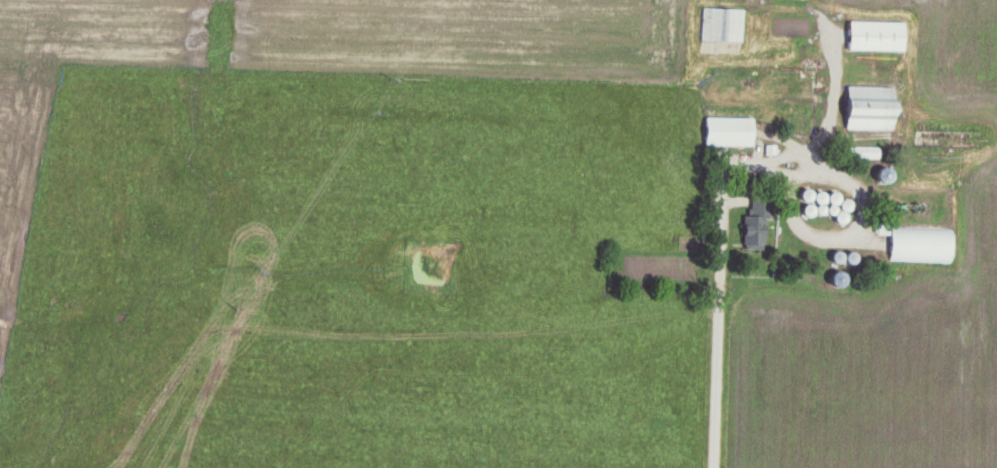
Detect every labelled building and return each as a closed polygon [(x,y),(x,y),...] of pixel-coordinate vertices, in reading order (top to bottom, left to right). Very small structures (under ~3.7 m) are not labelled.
[(742,9),(701,8),(701,41),(742,41),(742,9)] [(902,22),(847,22),(846,51),(902,51),(902,22)] [(843,129),(892,130),(892,87),(844,87),(843,129)] [(749,146),(749,117),(702,117),(702,146),(749,146)] [(741,250),(760,250),(761,217),(741,217),(741,250)] [(951,230),(888,228),(888,261),(950,262),(951,230)]
